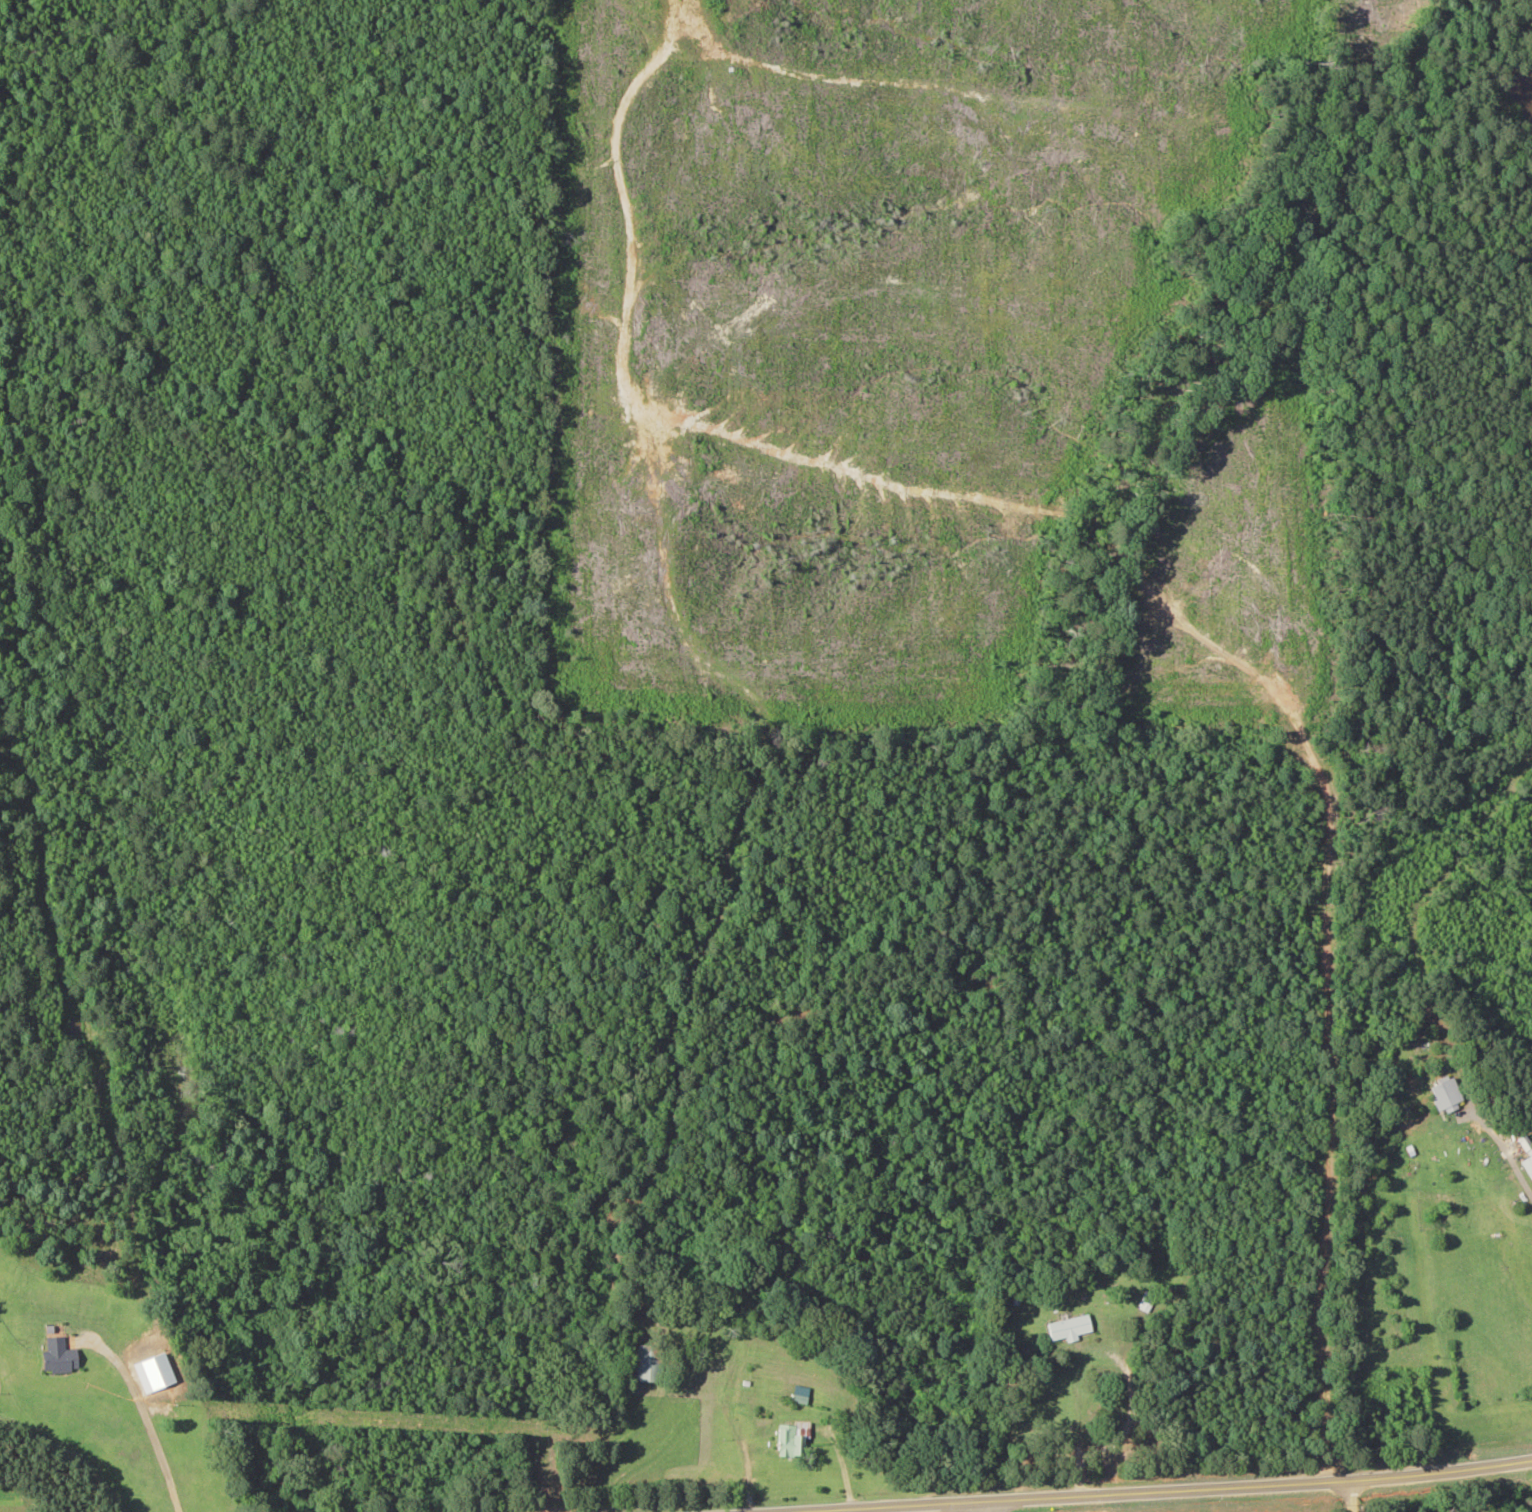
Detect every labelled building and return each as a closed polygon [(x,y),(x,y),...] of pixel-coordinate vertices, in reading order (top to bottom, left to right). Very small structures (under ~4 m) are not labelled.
[(1454,1078),(1430,1089),(1441,1114),(1465,1103),(1454,1078)] [(1531,1181),(1531,1139),(1529,1134),(1519,1139),(1529,1157),(1521,1161),(1531,1181)] [(1137,1307),(1147,1312),(1156,1296),(1146,1291),(1137,1307)] [(1092,1332),(1090,1316),(1048,1321),(1050,1340),(1066,1338),(1067,1342),(1078,1340),(1077,1334),(1092,1332)] [(46,1371),(79,1370),(78,1349),(65,1349),(64,1336),(44,1337),(46,1371)] [(638,1382),(662,1382),(662,1345),(638,1345),(638,1382)] [(808,1457),(808,1422),(778,1422),(778,1457),(808,1457)]
